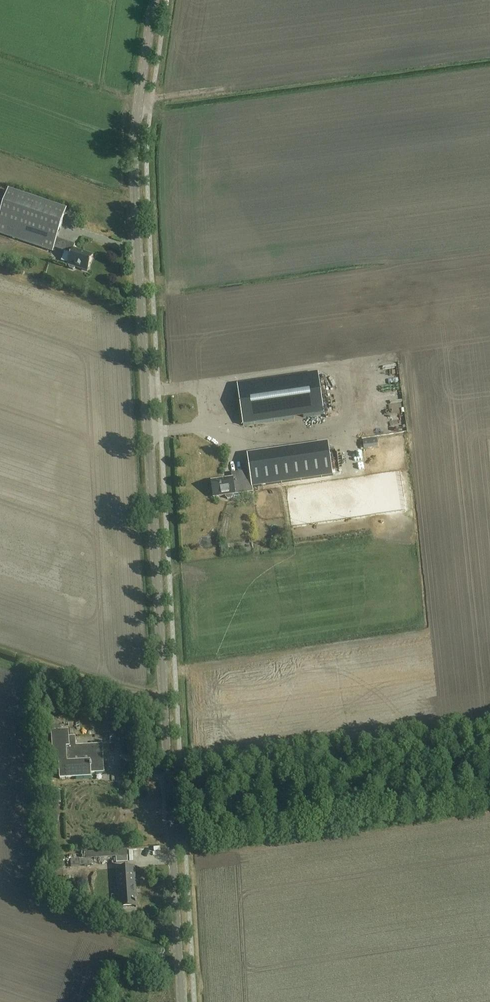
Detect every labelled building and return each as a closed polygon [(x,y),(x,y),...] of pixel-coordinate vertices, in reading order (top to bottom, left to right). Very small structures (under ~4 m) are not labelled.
[(9,191),(0,217),(0,234),(52,251),(54,248),(71,254),(67,264),(69,265),(69,267),(69,269),(73,270),(75,269),(75,267),(87,271),(93,256),(73,249),(75,245),(57,238),(66,211),(9,191)] [(323,413),(317,373),(237,385),(243,425),(323,413)] [(347,410),(342,389),(337,391),(342,411),(347,410)] [(262,454),(248,456),(250,471),(252,481),(252,487),(267,485),(262,454)] [(232,479),(212,482),(214,497),(226,496),(226,498),(227,499),(232,498),(233,497),(233,495),(235,494),(233,484),(240,483),(238,473),(231,474),(232,479)] [(69,737),(69,731),(51,732),(53,763),(59,763),(60,779),(91,777),(91,773),(104,772),(102,745),(76,747),(75,737),(69,737)] [(128,857),(128,850),(86,852),(86,858),(128,857)] [(167,855),(138,855),(138,865),(167,865),(167,855)] [(91,866),(91,858),(70,860),(71,867),(91,866)] [(136,907),(134,868),(118,869),(120,908),(136,907)]
